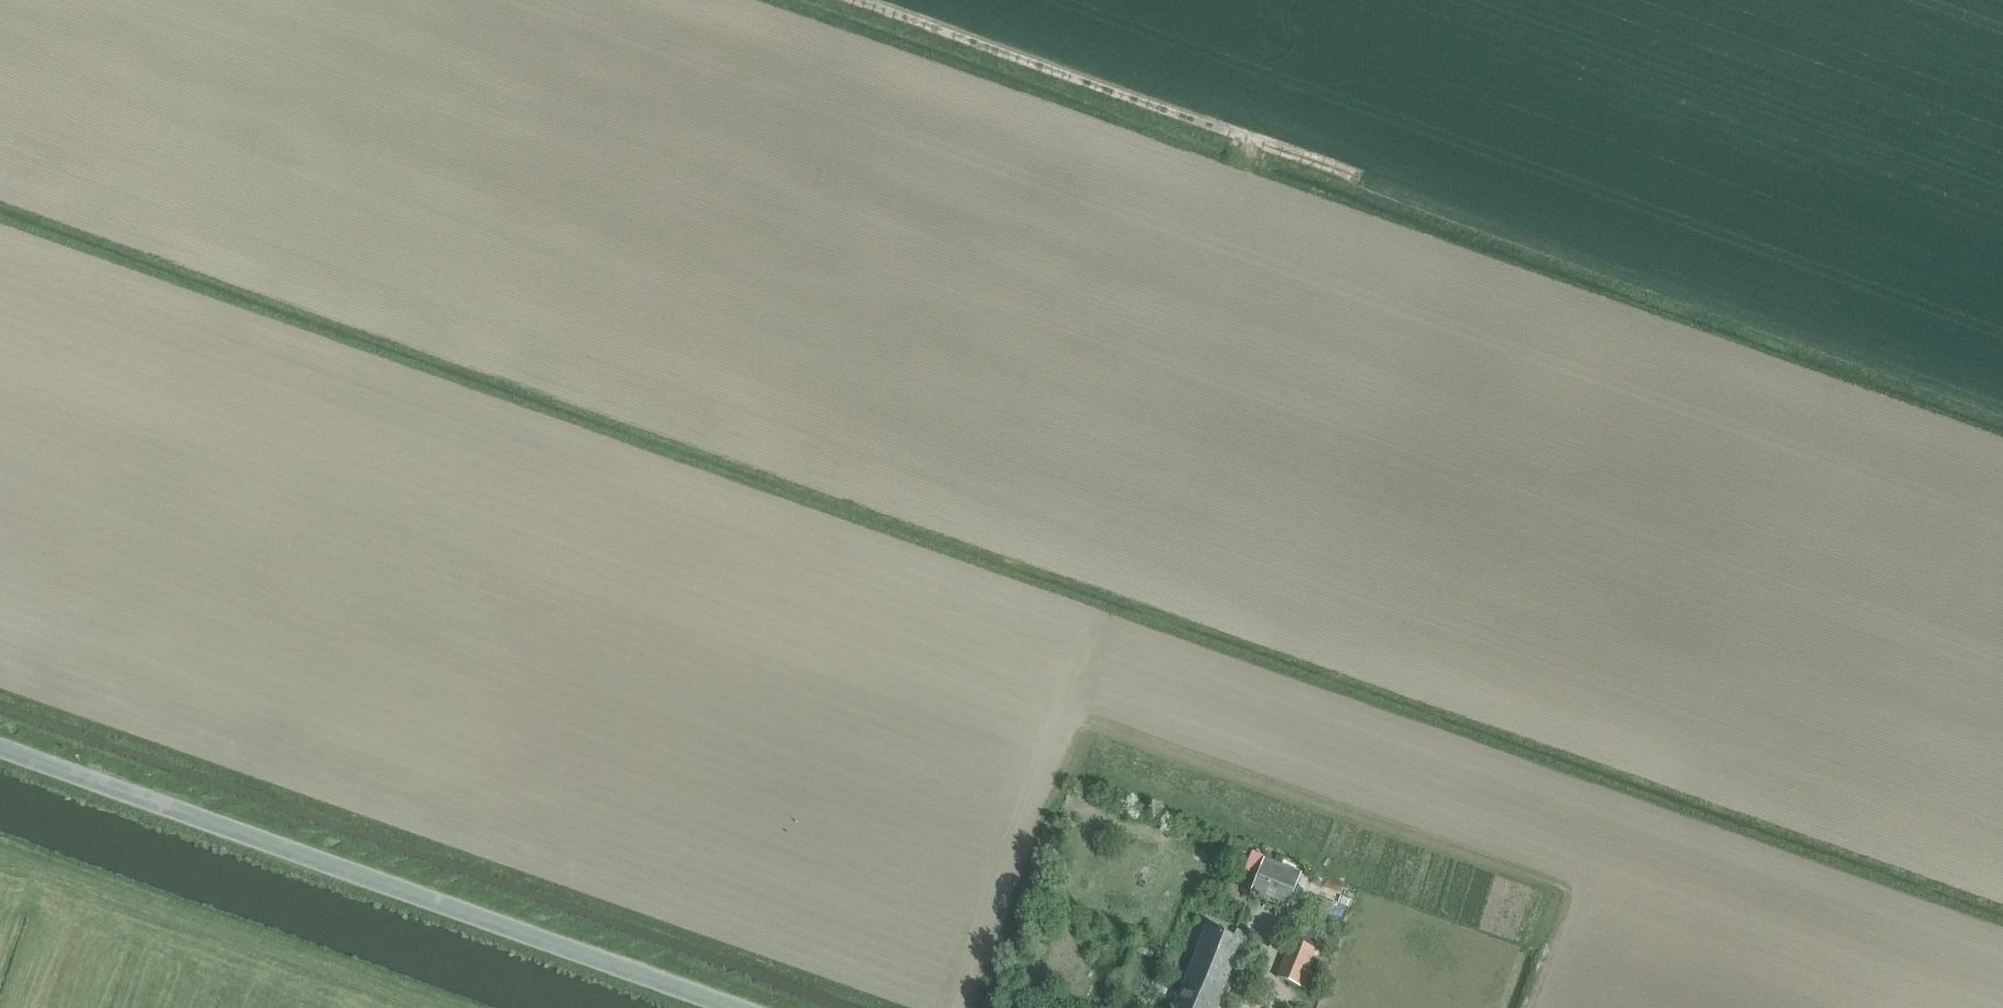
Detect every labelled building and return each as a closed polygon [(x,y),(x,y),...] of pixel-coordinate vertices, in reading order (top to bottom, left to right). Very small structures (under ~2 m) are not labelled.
[(1333,857),(1330,867),(1350,873),(1353,863),(1333,857)] [(1252,896),(1289,910),(1304,871),(1267,858),(1252,896)] [(1347,943),(1359,947),(1364,930),(1352,926),(1347,943)] [(1244,943),(1205,928),(1173,1007),(1171,1007),(1219,1007),(1244,943)] [(1278,978),(1300,988),(1316,949),(1294,940),(1278,978)]
